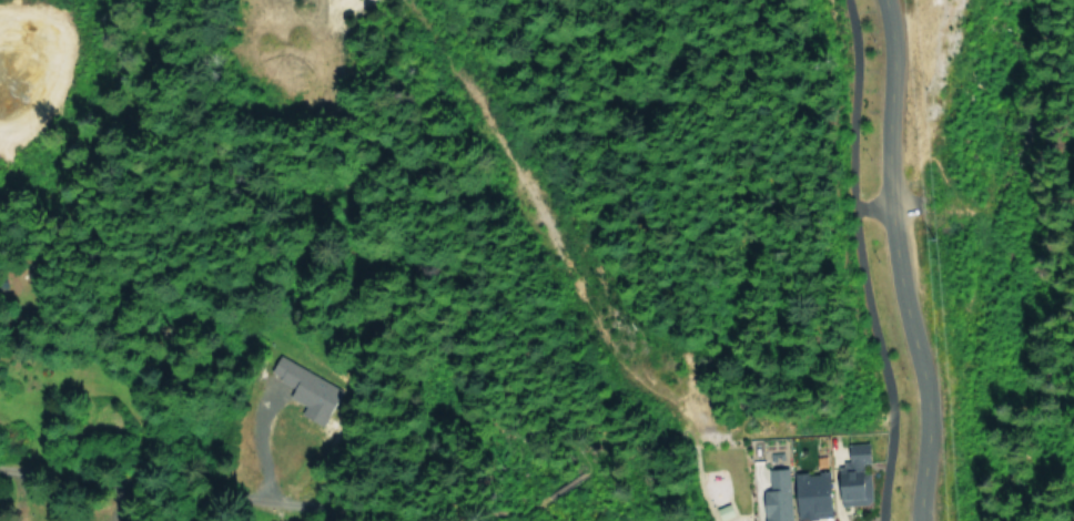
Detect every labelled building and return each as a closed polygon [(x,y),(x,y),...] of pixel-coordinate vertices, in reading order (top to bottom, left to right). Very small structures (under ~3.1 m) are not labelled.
[(840,444),(841,464),(829,464),(832,506),(866,504),(864,473),(857,473),(856,463),(863,463),(861,443),(840,444)] [(821,472),(785,474),(784,468),(763,470),(765,490),(755,491),(758,520),(788,520),(824,517),(821,472)]
